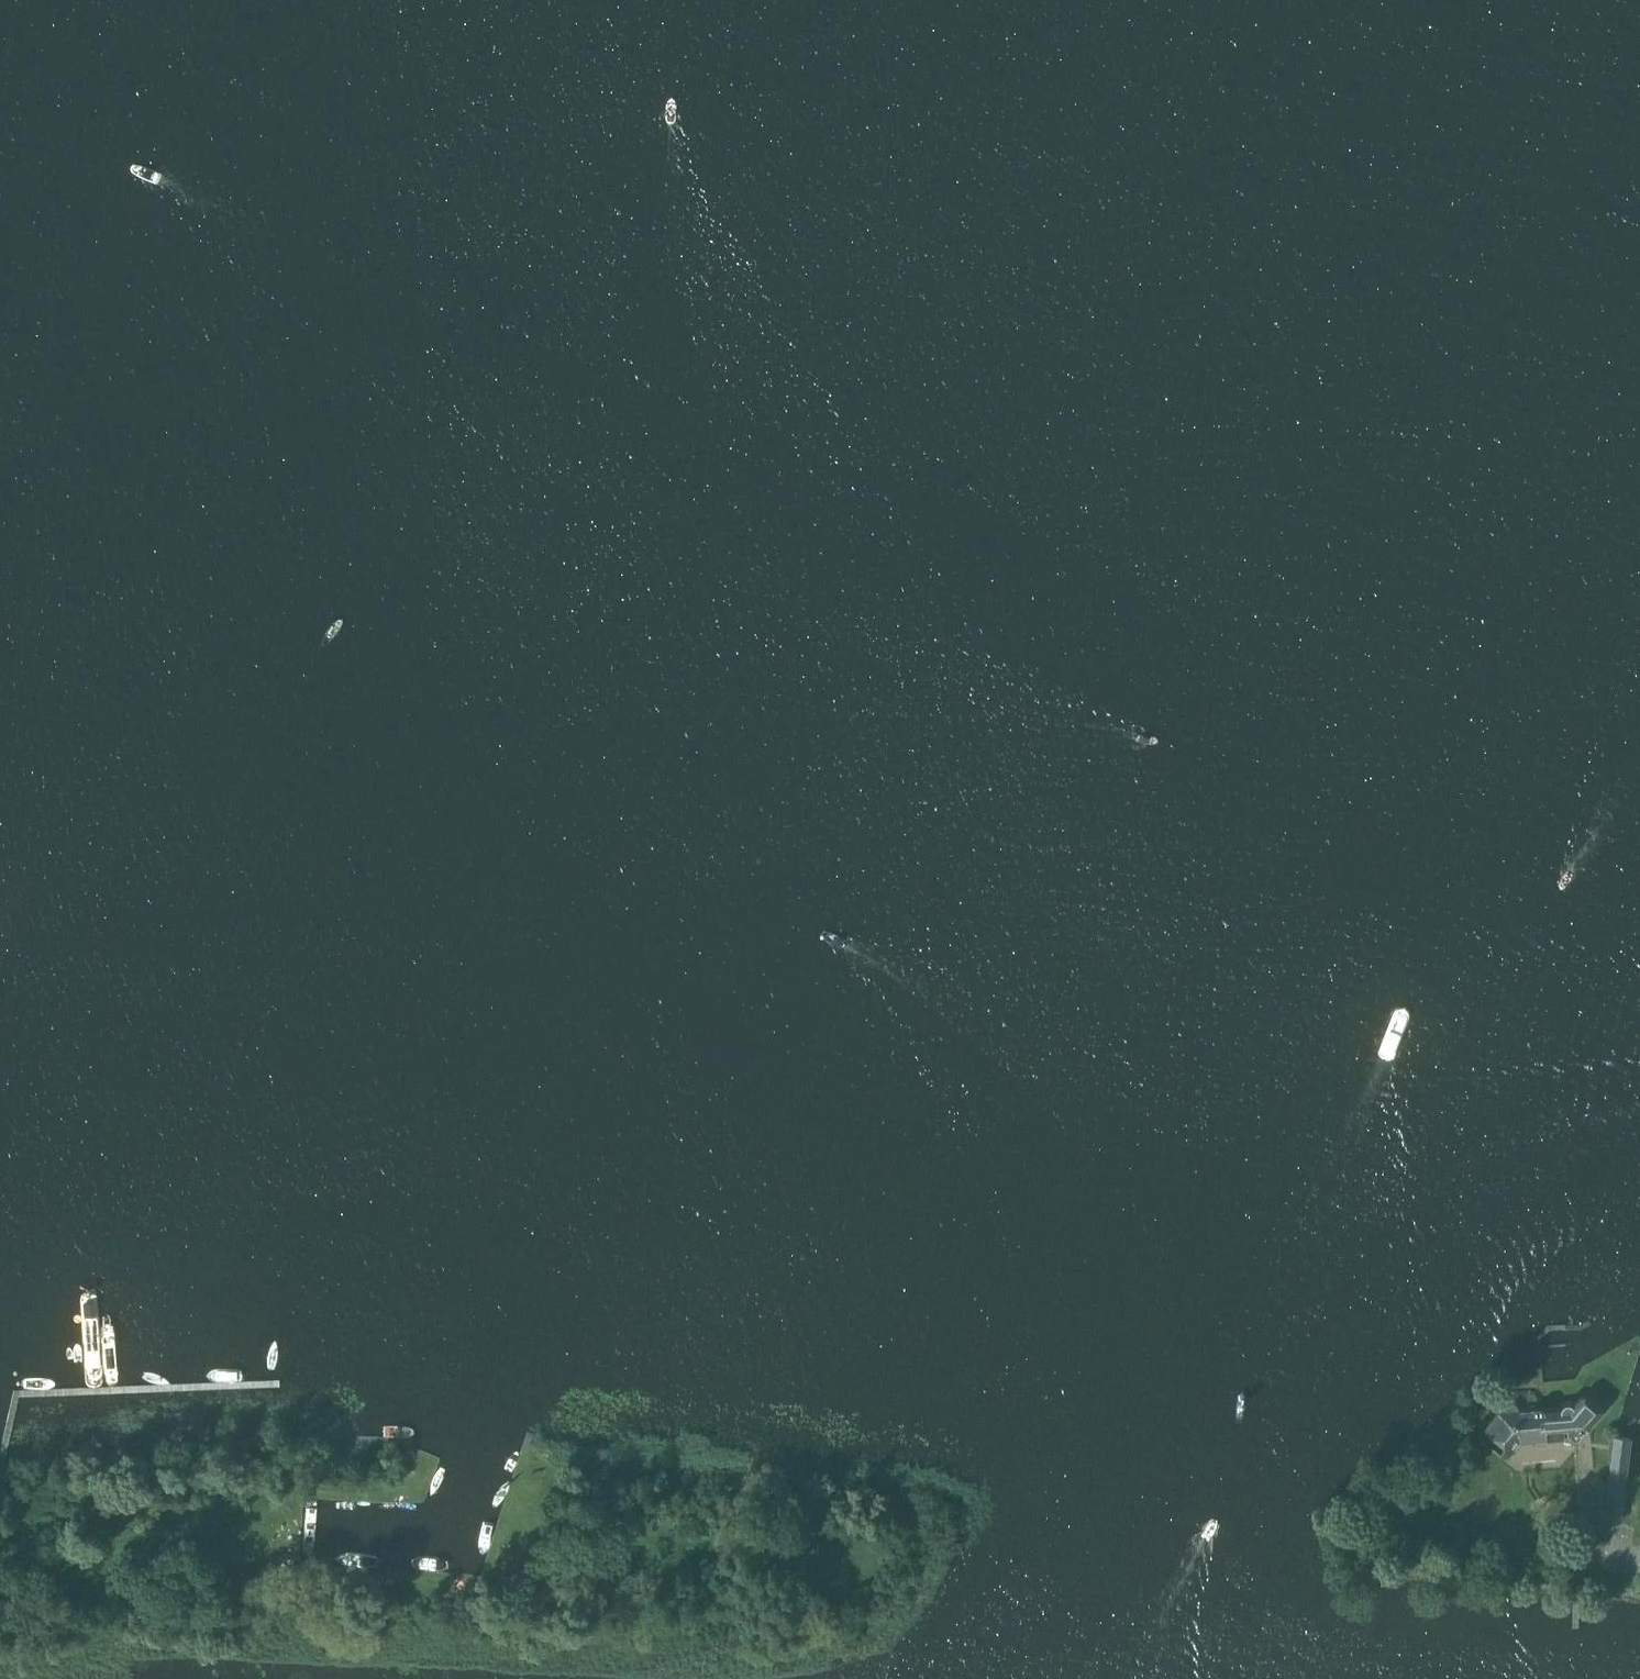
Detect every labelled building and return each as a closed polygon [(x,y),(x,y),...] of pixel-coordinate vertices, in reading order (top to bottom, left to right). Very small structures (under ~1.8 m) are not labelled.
[(1601,1412),(1581,1396),(1572,1406),(1568,1404),(1564,1405),(1562,1408),(1561,1410),(1546,1411),(1543,1409),(1517,1410),(1516,1406),(1514,1404),(1512,1402),(1508,1403),(1505,1405),(1484,1429),(1514,1452),(1522,1443),(1534,1442),(1534,1446),(1547,1444),(1568,1435),(1574,1439),(1576,1440),(1579,1439),(1582,1437),(1601,1412)] [(1615,1450),(1605,1519),(1620,1520),(1623,1521),(1629,1477),(1629,1475),(1633,1441),(1633,1440),(1633,1438),(1617,1437),(1616,1437),(1615,1450)]
